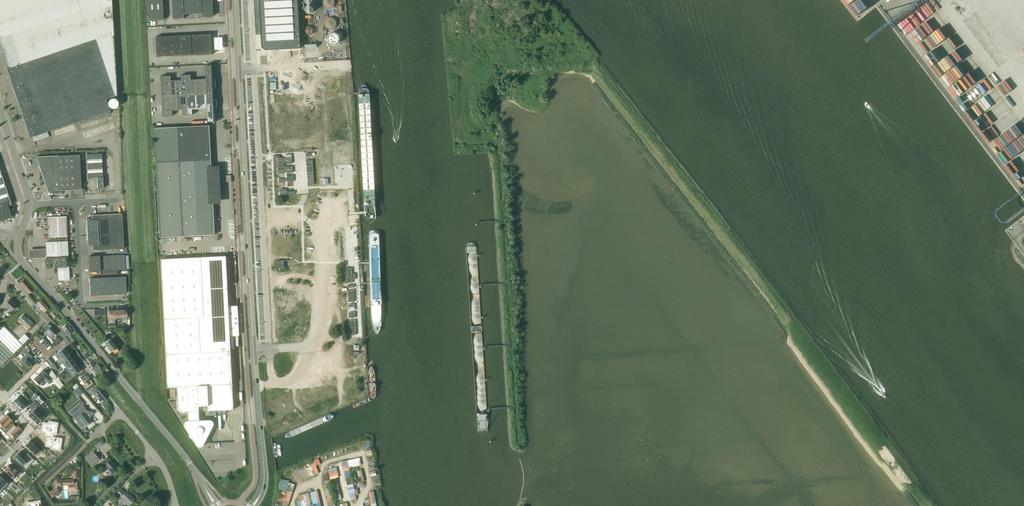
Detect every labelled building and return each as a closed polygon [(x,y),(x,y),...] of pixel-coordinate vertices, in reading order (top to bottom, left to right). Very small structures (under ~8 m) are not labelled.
[(9,67),(6,68),(29,137),(32,136),(109,111),(105,97),(116,93),(111,0),(0,0),(0,41),(9,67)] [(149,20),(164,19),(164,17),(163,0),(148,0),(149,20)] [(256,35),(261,34),(261,45),(262,46),(262,47),(262,48),(263,48),(263,49),(264,49),(265,50),(266,50),(267,50),(300,48),(297,0),(254,0),(256,35)] [(212,10),(212,7),(202,7),(202,12),(202,17),(212,17),(212,12),(211,12),(211,11),(211,10),(212,10)] [(184,18),(184,13),(184,8),(174,8),(174,12),(174,14),(174,19),(184,18)] [(206,34),(194,35),(195,55),(207,54),(206,34)] [(194,35),(184,36),(185,55),(195,55),(194,35)] [(157,57),(162,57),(163,57),(163,56),(167,56),(166,36),(161,37),(156,37),(156,36),(157,57),(158,57),(157,57)] [(174,36),(166,36),(167,56),(175,56),(174,36)] [(184,36),(174,36),(175,56),(185,55),(184,36)] [(224,39),(213,39),(213,53),(224,52),(224,39)] [(214,75),(214,73),(214,74),(213,74),(213,65),(205,65),(206,79),(198,79),(199,94),(215,93),(215,92),(215,90),(215,89),(216,87),(216,86),(216,85),(216,83),(216,82),(216,80),(215,79),(215,77),(214,76),(214,75)] [(177,95),(176,80),(171,81),(171,75),(161,76),(162,96),(177,95)] [(176,80),(177,95),(187,95),(199,94),(198,79),(191,80),(191,75),(181,75),(181,80),(176,80)] [(216,110),(216,109),(217,107),(217,105),(217,104),(217,102),(217,101),(216,99),(216,98),(215,96),(215,95),(215,93),(199,94),(187,95),(188,115),(193,115),(192,109),(207,109),(208,122),(216,122),(215,113),(216,113),(216,112),(216,110)] [(177,95),(162,96),(163,116),(173,116),(172,110),(177,110),(177,95)] [(188,115),(187,95),(177,95),(177,110),(182,110),(183,115),(188,115)] [(209,125),(154,128),(156,162),(160,237),(215,235),(214,227),(213,200),(217,200),(217,199),(216,188),(216,187),(212,187),(211,160),(209,125)] [(103,188),(101,153),(86,154),(87,178),(97,178),(97,189),(103,188)] [(36,156),(47,191),(81,189),(80,154),(39,156),(36,156)] [(7,205),(7,206),(9,205),(11,204),(0,171),(0,208),(7,205)] [(11,216),(12,214),(9,205),(7,206),(7,205),(0,208),(0,220),(11,216)] [(122,214),(95,215),(90,215),(91,220),(86,220),(88,246),(92,245),(92,250),(124,249),(122,214)] [(69,280),(67,241),(67,236),(66,216),(48,217),(49,237),(50,237),(50,242),(45,242),(46,248),(46,256),(46,258),(44,258),(45,268),(57,267),(58,280),(69,280)] [(39,248),(29,248),(29,257),(39,257),(46,256),(46,248),(39,248)] [(127,261),(124,261),(124,255),(88,256),(89,272),(125,270),(125,267),(127,267),(127,261)] [(238,305),(228,306),(226,256),(161,259),(167,387),(166,387),(166,388),(177,387),(178,407),(178,409),(180,411),(181,412),(183,412),(188,412),(189,422),(186,424),(197,441),(199,441),(201,441),(202,440),(205,442),(206,439),(211,429),(212,426),(212,424),(210,422),(208,421),(206,421),(199,421),(199,411),(199,406),(208,406),(209,411),(233,410),(230,336),(240,335),(238,305)] [(352,274),(352,268),(346,268),(346,277),(349,277),(349,283),(352,283),(352,280),(355,279),(355,273),(352,274)] [(22,276),(17,281),(27,293),(33,288),(22,276)] [(126,294),(125,277),(89,278),(90,295),(126,294)] [(8,309),(10,311),(16,305),(10,299),(4,305),(6,307),(3,310),(5,311),(8,309)] [(40,299),(36,303),(44,312),(48,308),(40,299)] [(19,319),(28,329),(34,324),(29,320),(23,315),(19,319)] [(48,323),(43,328),(46,331),(45,332),(50,338),(52,336),(53,337),(57,333),(52,327),(51,326),(48,323)] [(67,323),(64,326),(61,328),(67,336),(73,331),(67,323)] [(3,364),(10,357),(22,345),(18,341),(10,333),(4,326),(0,330),(0,362),(3,364)] [(18,339),(23,343),(28,338),(24,334),(18,339)] [(113,339),(111,341),(109,339),(104,343),(112,352),(114,351),(115,353),(118,351),(116,347),(118,345),(113,339)] [(59,351),(55,355),(58,359),(59,359),(68,352),(64,347),(62,349),(61,349),(59,351)] [(26,355),(21,359),(30,368),(34,363),(30,359),(32,357),(28,352),(26,355)] [(68,352),(59,359),(62,363),(71,357),(68,352)] [(71,357),(62,363),(65,367),(74,361),(71,357)] [(90,369),(96,365),(93,362),(91,363),(88,360),(85,363),(90,369)] [(74,361),(65,367),(69,372),(78,366),(74,361)] [(96,365),(90,369),(95,376),(102,370),(97,364),(96,365)] [(78,366),(69,372),(72,377),(81,370),(78,366)] [(39,373),(37,376),(33,379),(39,385),(44,381),(46,383),(51,379),(53,381),(57,377),(52,371),(52,370),(47,375),(43,370),(39,373)] [(80,378),(82,380),(86,385),(87,385),(88,386),(89,385),(87,382),(90,379),(87,376),(85,374),(80,378)] [(90,389),(100,402),(106,398),(96,386),(92,389),(91,388),(90,389)] [(78,387),(74,391),(79,396),(82,393),(78,387)] [(22,393),(14,401),(17,403),(16,404),(19,406),(22,409),(28,403),(26,401),(29,399),(24,395),(22,393)] [(29,415),(28,416),(29,416),(32,419),(31,419),(34,421),(37,424),(44,417),(44,416),(46,414),(42,410),(40,413),(36,410),(40,406),(35,401),(29,407),(33,411),(29,415)] [(81,407),(72,415),(82,428),(85,425),(86,426),(92,421),(88,417),(90,415),(91,416),(91,415),(90,414),(90,412),(85,409),(85,408),(84,406),(82,406),(81,407)] [(0,416),(0,428),(10,418),(6,414),(5,416),(2,413),(0,416)] [(0,428),(5,434),(14,425),(12,423),(13,421),(10,418),(0,428)] [(43,424),(43,430),(46,430),(45,435),(52,436),(52,433),(54,434),(56,424),(47,423),(47,425),(43,424)] [(14,425),(5,434),(11,440),(21,429),(18,426),(16,427),(14,425)] [(48,438),(47,446),(50,446),(50,448),(59,450),(60,440),(48,438)] [(30,440),(25,445),(35,455),(39,450),(43,454),(46,451),(37,442),(35,445),(30,440)] [(24,457),(21,454),(19,452),(17,454),(13,458),(22,466),(23,465),(25,463),(28,466),(33,460),(34,460),(27,453),(27,454),(24,457)] [(85,459),(92,466),(99,459),(93,452),(85,459)] [(105,464),(113,473),(118,468),(111,459),(105,464)] [(346,460),(327,465),(337,503),(356,499),(346,460)] [(20,475),(22,473),(17,468),(16,470),(14,469),(9,464),(6,467),(7,468),(5,470),(13,478),(18,474),(20,475)] [(4,489),(11,482),(6,478),(4,480),(0,476),(0,485),(4,489)] [(52,490),(49,492),(52,497),(60,492),(57,487),(57,486),(63,486),(63,489),(68,489),(68,491),(77,491),(77,482),(73,482),(73,479),(55,480),(53,480),(53,485),(54,485),(54,489),(52,490)] [(129,505),(135,499),(127,491),(126,492),(121,488),(116,494),(119,497),(116,499),(120,503),(119,503),(122,505),(123,505),(128,505),(129,505)]
